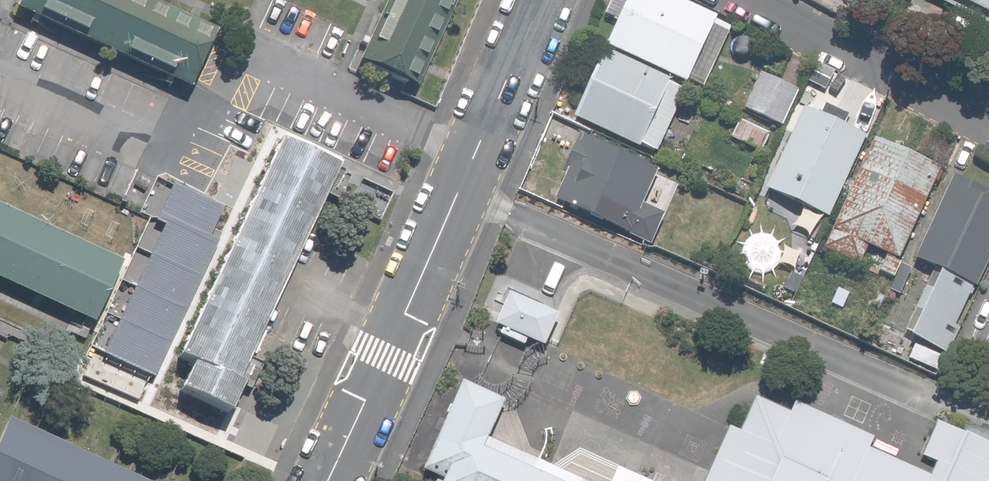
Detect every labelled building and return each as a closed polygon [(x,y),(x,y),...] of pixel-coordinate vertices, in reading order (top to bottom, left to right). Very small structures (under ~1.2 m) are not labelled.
[(149,0),(23,0),(18,10),(193,90),(220,32),(149,0)] [(360,62),(415,88),(456,0),(387,0),(360,62)] [(699,90),(713,57),(730,21),(683,0),(621,0),(600,46),(686,84),(699,90)] [(930,4),(988,31),(988,0),(932,0),(930,4)] [(686,84),(600,46),(583,85),(562,76),(538,131),(572,146),(577,135),(582,123),(654,155),(686,84)] [(783,130),(799,95),(755,75),(725,142),(754,154),(767,123),(783,130)] [(842,127),(850,108),(822,95),(814,114),(799,108),(763,189),(823,215),(859,134),(842,127)] [(572,146),(548,200),(646,243),(660,212),(638,202),(653,169),(577,135),(572,146)] [(278,136),(176,353),(190,360),(178,387),(228,411),(241,382),(235,379),(322,192),(338,200),(350,175),(342,171),(343,169),(336,165),(337,163),(278,136)] [(888,276),(935,168),(870,139),(820,251),(854,266),(864,244),(883,253),(876,270),(888,276)] [(970,183),(945,172),(908,257),(930,267),(900,335),(940,353),(988,242),(988,205),(965,195),(970,183)] [(93,322),(122,260),(0,204),(0,278),(93,322)] [(172,255),(140,241),(123,277),(154,292),(172,255)] [(555,323),(503,300),(489,332),(541,355),(555,323)] [(457,390),(417,480),(567,480),(489,447),(505,411),(457,390)] [(751,400),(715,480),(988,480),(988,443),(945,424),(934,448),(943,453),(931,480),(751,400)] [(9,415),(0,434),(0,480),(149,480),(9,415)]
